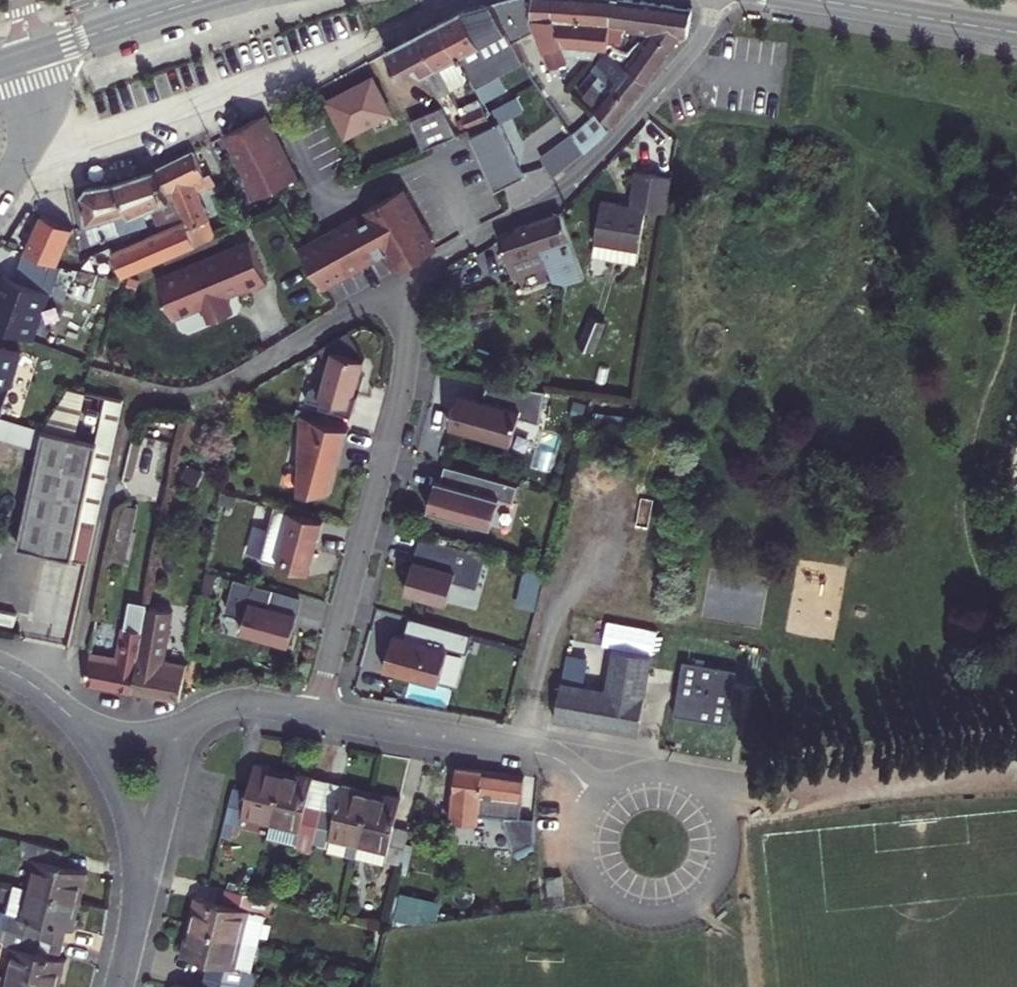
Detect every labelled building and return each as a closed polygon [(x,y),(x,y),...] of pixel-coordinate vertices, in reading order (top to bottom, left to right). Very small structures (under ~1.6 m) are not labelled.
[(495,3),(510,43),(529,34),(524,22),(528,0),(504,0),(495,3)] [(524,22),(529,34),(546,75),(561,68),(557,61),(564,58),(559,46),(560,44),(602,50),(603,45),(611,1),(605,0),(528,0),(524,22)] [(683,10),(611,1),(603,45),(616,48),(619,31),(636,34),(634,46),(630,50),(635,54),(655,68),(673,43),(677,45),(682,38),(688,12),(683,10)] [(495,3),(461,14),(489,67),(511,56),(505,44),(510,43),(495,3)] [(461,14),(439,25),(460,62),(468,77),(489,67),(461,14)] [(439,25),(419,35),(446,89),(456,84),(448,67),(460,62),(439,25)] [(419,35),(382,53),(395,78),(413,70),(418,80),(424,82),(434,102),(449,95),(446,89),(419,35)] [(642,86),(655,68),(635,54),(625,65),(609,54),(606,58),(621,70),(642,86)] [(456,84),(468,77),(460,62),(448,67),(456,84)] [(627,106),(642,86),(621,70),(610,85),(594,72),(590,77),(627,106)] [(610,127),(627,106),(590,77),(585,84),(601,96),(590,110),(596,115),(610,127)] [(369,80),(327,103),(347,140),(389,117),(369,80)] [(472,100),(466,103),(469,110),(475,108),(472,100)] [(466,103),(455,108),(468,133),(478,128),(469,110),(466,103)] [(455,108),(450,110),(463,135),(468,133),(455,108)] [(484,126),(475,108),(469,110),(478,128),(484,126)] [(439,111),(406,128),(420,153),(454,138),(439,111)] [(579,156),(610,127),(596,115),(566,138),(579,156)] [(265,117),(260,120),(274,145),(279,142),(265,117)] [(260,120),(225,139),(259,200),(299,178),(279,142),(274,145),(260,120)] [(500,187),(528,173),(503,122),(475,136),(500,187)] [(550,184),(579,156),(566,138),(538,161),(550,184)] [(182,159),(155,171),(164,196),(173,192),(192,184),(196,193),(207,188),(201,173),(208,171),(204,162),(208,161),(203,148),(182,159)] [(83,190),(80,194),(90,231),(94,242),(121,233),(116,220),(166,202),(164,196),(155,171),(127,181),(114,185),(83,190)] [(631,208),(605,203),(595,256),(638,265),(648,212),(663,215),(669,179),(638,173),(631,208)] [(212,236),(196,193),(192,184),(173,192),(185,223),(193,245),(212,236)] [(357,218),(300,252),(322,290),(384,253),(396,272),(435,249),(400,190),(363,212),(367,219),(360,223),(357,218)] [(550,263),(556,278),(584,267),(564,209),(517,228),(518,230),(500,238),(508,258),(509,257),(517,276),(550,263)] [(49,218),(32,256),(36,257),(36,256),(56,265),(60,267),(76,230),(49,218)] [(122,276),(193,245),(185,223),(114,253),(122,276)] [(249,241),(156,280),(173,319),(204,306),(210,321),(233,312),(226,296),(245,287),(247,291),(267,282),(249,241)] [(28,338),(56,265),(36,257),(32,256),(23,253),(13,279),(2,274),(0,279),(0,327),(28,338)] [(599,327),(589,324),(579,351),(589,354),(599,327)] [(616,333),(599,327),(589,354),(605,361),(616,333)] [(364,341),(334,359),(343,374),(338,394),(333,393),(323,398),(320,409),(368,422),(373,403),(370,402),(380,368),(364,341)] [(21,354),(0,347),(0,412),(21,354)] [(540,426),(545,393),(489,385),(483,403),(460,396),(450,430),(513,447),(520,420),(540,426)] [(44,433),(81,440),(90,395),(62,388),(44,433)] [(74,554),(91,559),(126,404),(108,400),(99,444),(74,554)] [(298,418),(298,496),(330,496),(347,432),(298,418)] [(44,433),(19,543),(74,554),(99,444),(81,440),(44,433)] [(532,494),(460,474),(453,498),(448,496),(442,518),(505,535),(513,506),(528,510),(532,494)] [(129,502),(122,528),(134,531),(140,505),(129,502)] [(273,510),(258,563),(307,576),(322,523),(273,510)] [(487,558),(421,540),(406,595),(448,607),(454,584),(478,591),(487,558)] [(538,605),(543,574),(525,571),(520,602),(538,605)] [(288,597),(249,586),(240,617),(260,623),(255,639),(303,653),(312,621),(283,613),(288,597)] [(288,597),(283,613),(312,621),(317,605),(288,597)] [(144,629),(130,689),(180,698),(187,662),(160,657),(171,608),(149,603),(144,629)] [(486,641),(423,624),(418,643),(408,641),(398,677),(452,692),(462,656),(481,661),(486,641)] [(117,663),(90,658),(85,682),(130,689),(144,629),(125,626),(117,663)] [(661,657),(622,651),(615,691),(570,684),(564,723),(648,738),(661,657)] [(745,683),(692,675),(683,726),(735,736),(745,683)] [(299,779),(270,771),(263,800),(250,797),(238,841),(246,843),(248,832),(255,834),(257,826),(286,833),(299,779)] [(534,785),(468,775),(459,826),(485,829),(487,820),(511,823),(519,860),(542,852),(541,828),(527,826),(534,785)] [(327,785),(299,779),(286,833),(283,846),(325,857),(335,817),(320,814),(327,785)] [(342,789),(327,785),(320,814),(335,817),(342,789)] [(355,792),(342,789),(335,817),(348,820),(355,792)] [(348,820),(335,817),(325,857),(368,867),(368,866),(371,853),(384,800),(355,792),(348,820)] [(412,807),(384,800),(371,853),(399,859),(396,868),(411,872),(420,838),(405,834),(412,807)] [(83,859),(41,849),(39,858),(45,859),(44,863),(54,866),(47,894),(99,906),(106,877),(103,875),(81,870),(83,859)] [(371,853),(368,866),(396,873),(396,868),(399,859),(371,853)] [(92,935),(99,906),(47,894),(26,889),(16,931),(62,943),(66,928),(88,933),(92,935)] [(568,889),(555,891),(560,918),(572,917),(568,889)] [(440,921),(443,895),(402,891),(399,917),(440,921)] [(279,906),(240,896),(238,908),(210,900),(202,932),(269,949),(279,906)] [(88,933),(66,928),(62,943),(85,949),(88,933)] [(62,943),(16,931),(13,931),(10,945),(33,950),(26,979),(57,986),(80,986),(85,963),(82,962),(59,957),(62,943)] [(269,949),(202,932),(196,959),(223,966),(219,983),(234,986),(268,986),(271,977),(263,975),(269,949)] [(82,962),(85,949),(62,943),(59,957),(82,962)]
